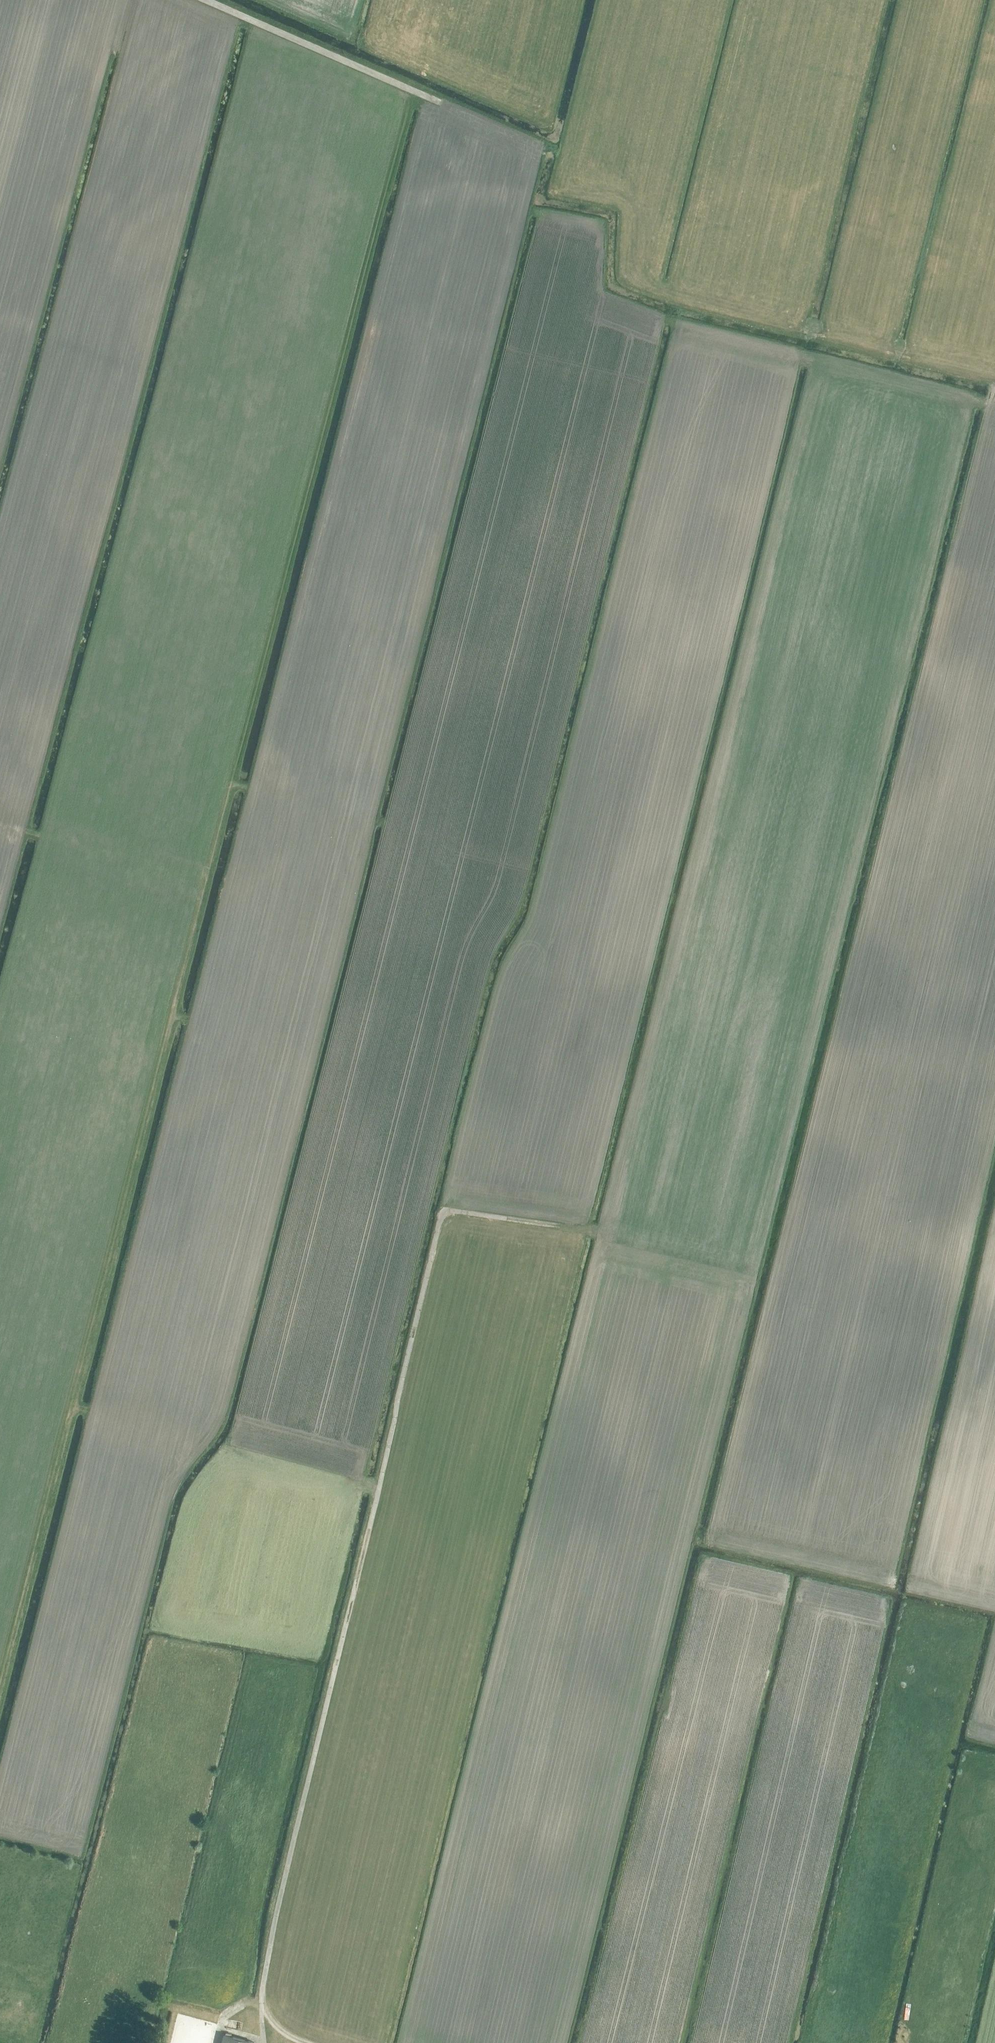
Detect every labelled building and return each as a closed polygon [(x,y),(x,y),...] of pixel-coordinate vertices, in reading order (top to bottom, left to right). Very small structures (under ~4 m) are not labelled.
[(254,2042),(224,2035),(222,2042),(254,2042)]
